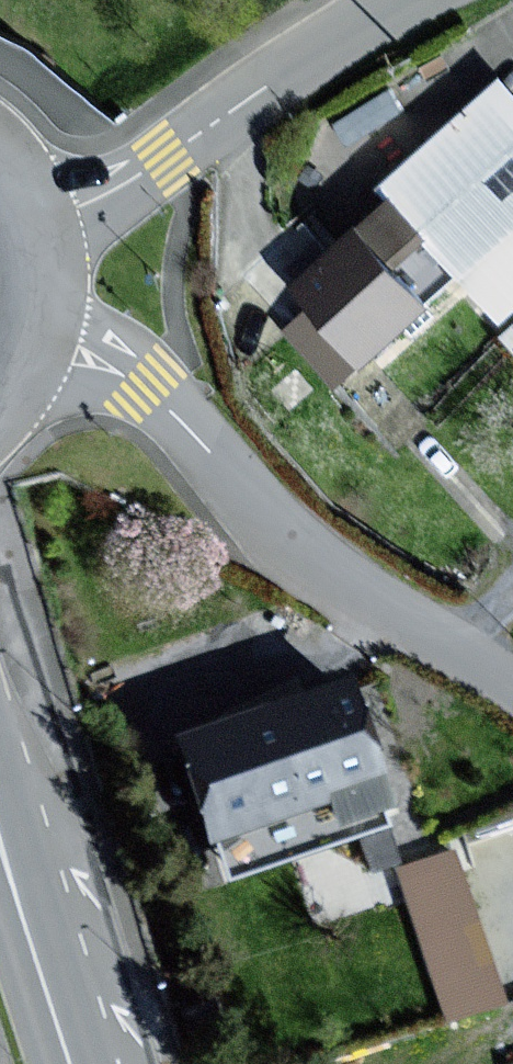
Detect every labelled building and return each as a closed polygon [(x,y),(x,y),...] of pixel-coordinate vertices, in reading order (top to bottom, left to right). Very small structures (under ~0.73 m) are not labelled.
[(500,86),(373,197),(383,208),(281,296),(301,318),(279,338),(324,389),(448,280),(493,330),(512,313),(512,100),(500,86)] [(377,807),(334,679),(164,736),(199,840),(312,802),(320,826),(377,807)] [(495,1004),(440,852),(381,873),(436,1025),(495,1004)]
